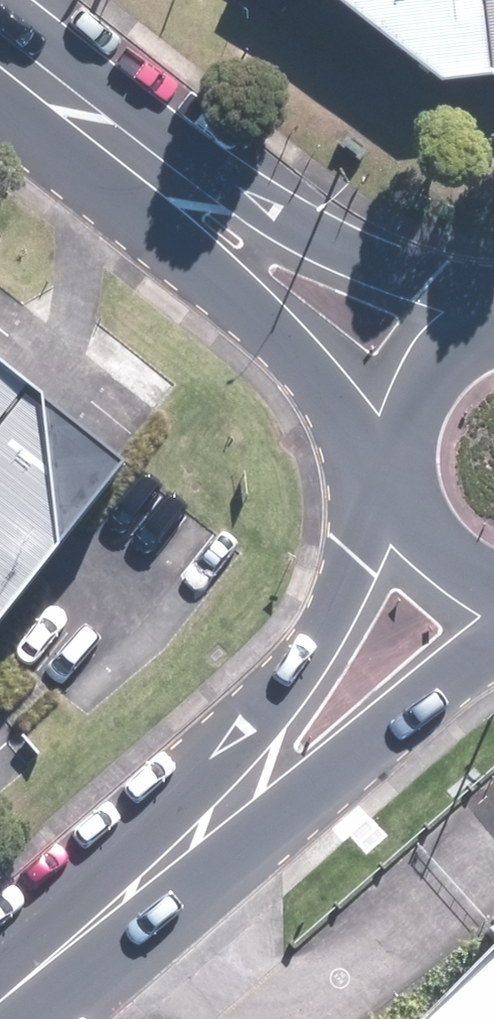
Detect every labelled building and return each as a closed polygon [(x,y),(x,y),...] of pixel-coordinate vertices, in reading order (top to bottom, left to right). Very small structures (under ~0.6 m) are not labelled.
[(426,80),(493,77),(493,0),(328,0),(426,80)] [(113,487),(0,392),(0,621),(113,487)] [(441,1018),(493,1018),(493,967),(441,1018)]
